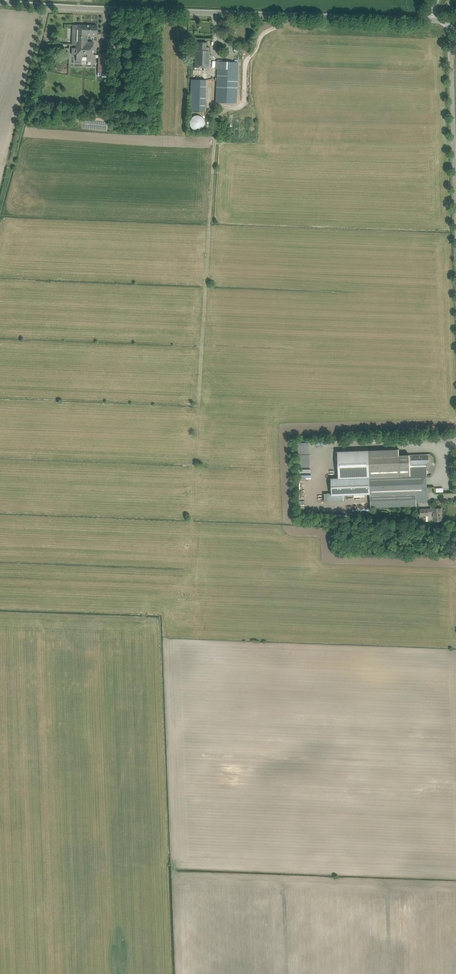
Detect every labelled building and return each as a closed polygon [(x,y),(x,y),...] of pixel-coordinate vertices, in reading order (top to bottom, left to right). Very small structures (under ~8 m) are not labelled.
[(80,45),(78,45),(78,48),(72,48),(72,54),(76,55),(76,61),(82,61),(82,57),(87,57),(87,61),(95,61),(95,58),(95,55),(93,54),(93,49),(91,49),(91,46),(93,46),(93,42),(86,41),(86,35),(97,35),(97,26),(84,25),(83,39),(80,39),(80,45)] [(72,45),(78,45),(80,45),(80,39),(83,39),(84,25),(77,25),(73,25),(72,39),(74,39),(74,41),(72,41),(72,45)] [(196,41),(195,46),(194,68),(203,69),(203,71),(209,71),(210,52),(210,47),(206,47),(206,42),(203,42),(203,41),(196,41)] [(98,58),(98,72),(98,76),(98,72),(108,73),(108,76),(109,76),(109,73),(110,53),(99,53),(98,55),(95,55),(95,58),(98,58)] [(238,62),(217,62),(216,102),(236,103),(238,62)] [(191,79),(190,111),(204,111),(206,80),(191,79)] [(194,115),(190,127),(201,130),(205,119),(194,115)] [(298,468),(310,467),(309,442),(298,442),(298,468)] [(426,475),(426,467),(427,467),(428,465),(428,464),(430,464),(433,461),(433,457),(430,454),(399,455),(399,449),(369,450),(337,452),(338,475),(338,478),(331,479),(332,496),(370,494),(371,508),(416,506),(416,503),(427,502),(426,475)] [(442,508),(437,508),(432,509),(420,509),(420,516),(427,516),(428,521),(442,521),(442,508)]
